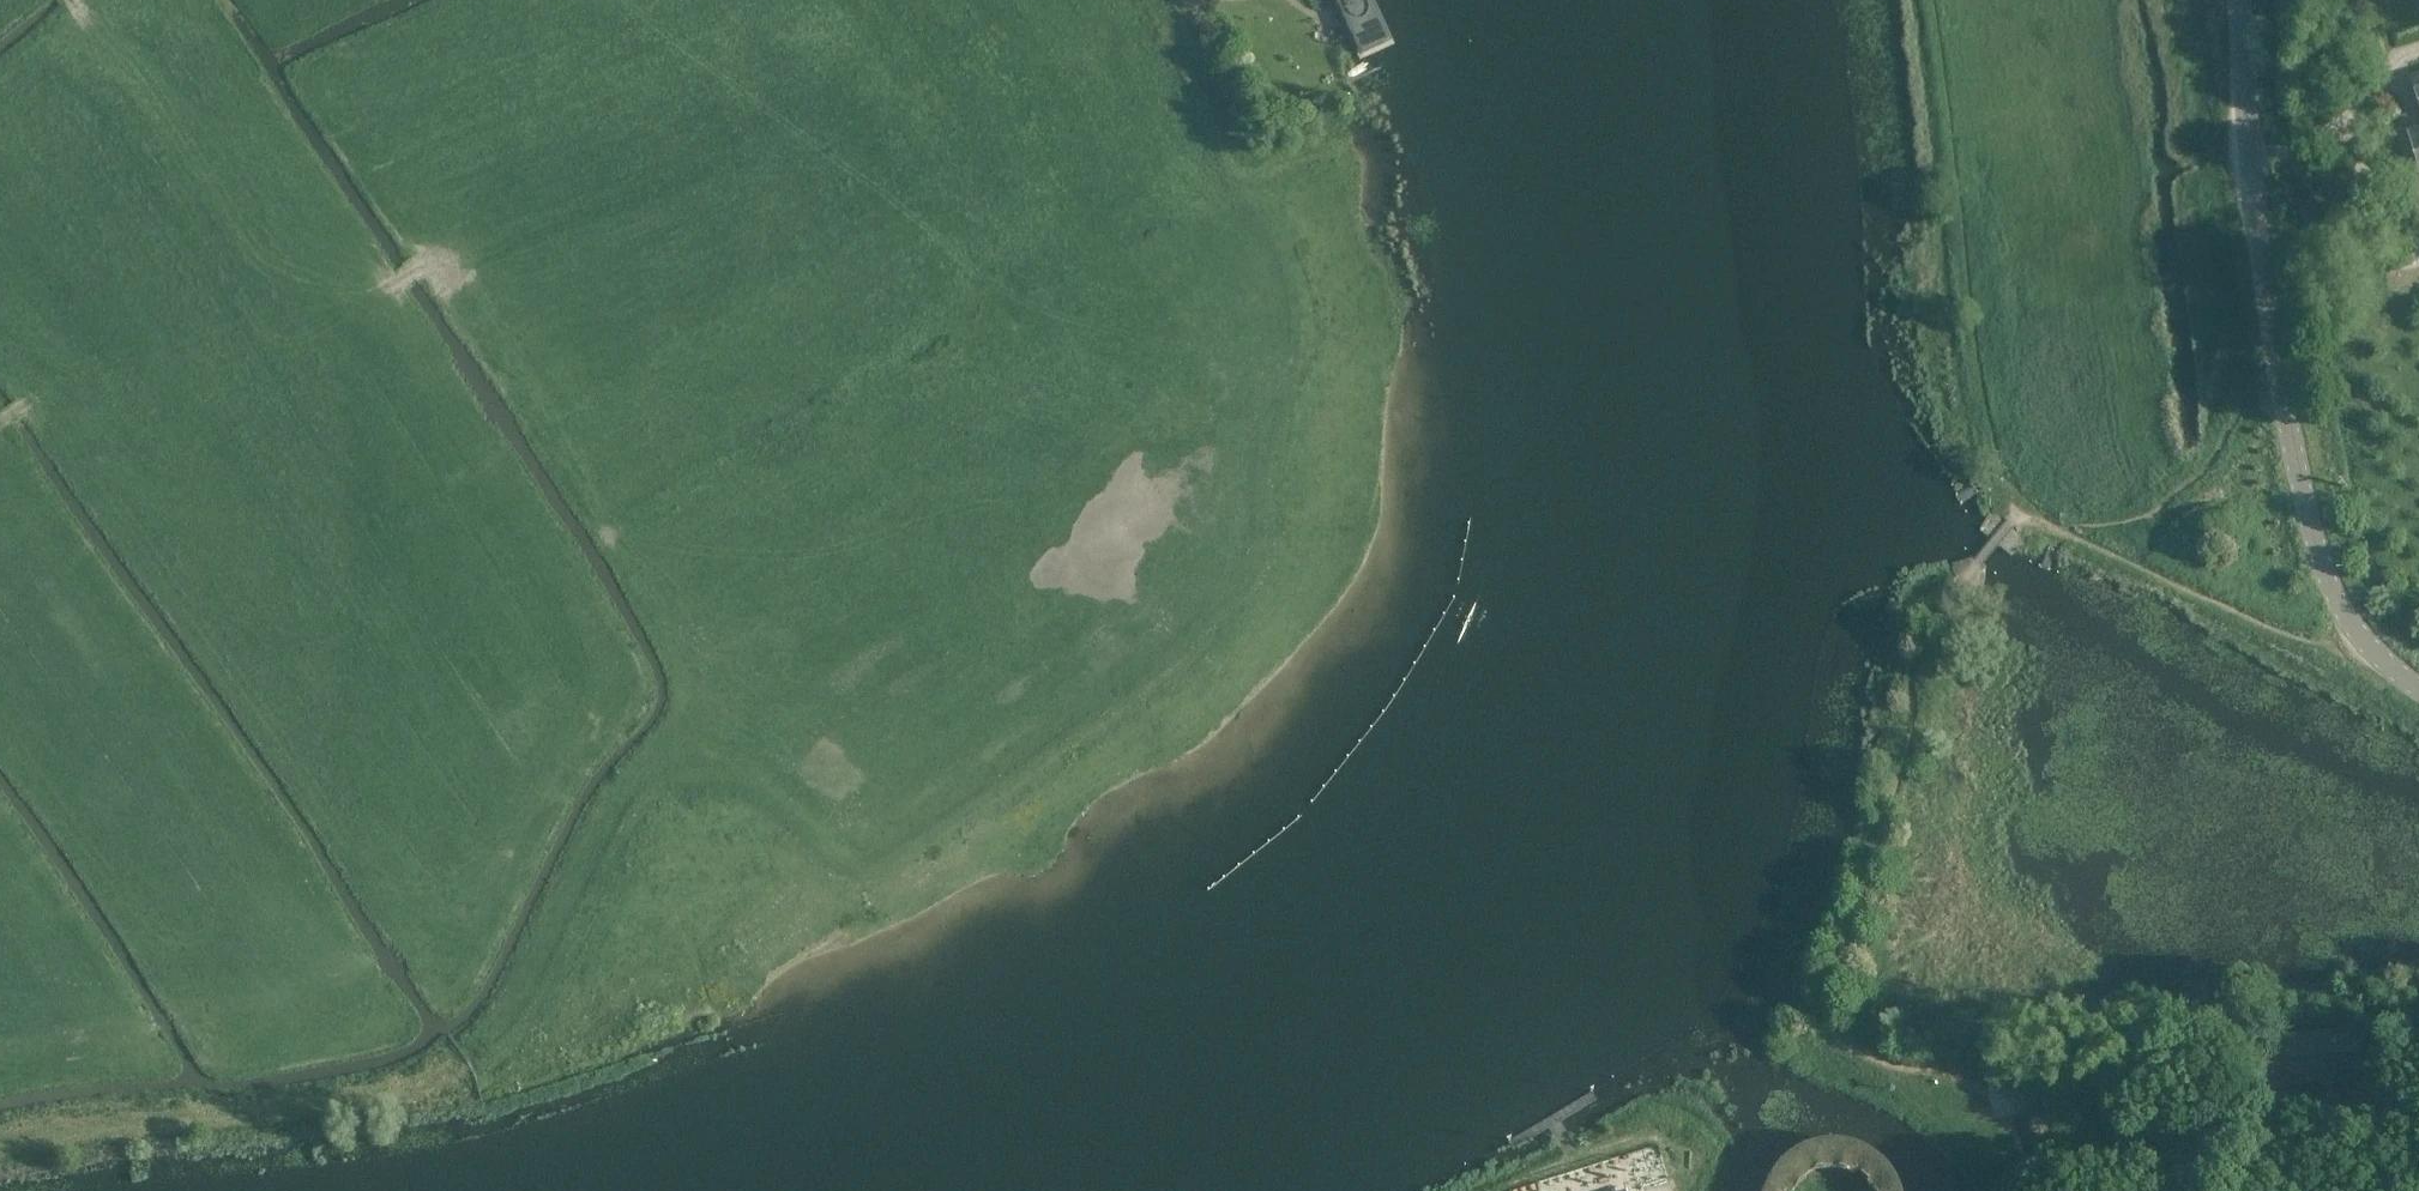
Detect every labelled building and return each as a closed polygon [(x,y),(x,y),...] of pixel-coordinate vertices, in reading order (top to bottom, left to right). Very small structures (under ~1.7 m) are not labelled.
[(1355,47),(1389,32),(1374,0),(1333,0),(1355,47)] [(2410,136),(2418,164),(2418,133),(2410,136)] [(1893,1188),(1887,1175),(1879,1165),(1870,1157),(1859,1151),(1846,1146),(1832,1144),(1820,1145),(1807,1148),(1794,1155),(1784,1162),(1776,1171),(1768,1183),(1766,1190),(1894,1190),(1893,1188)]
